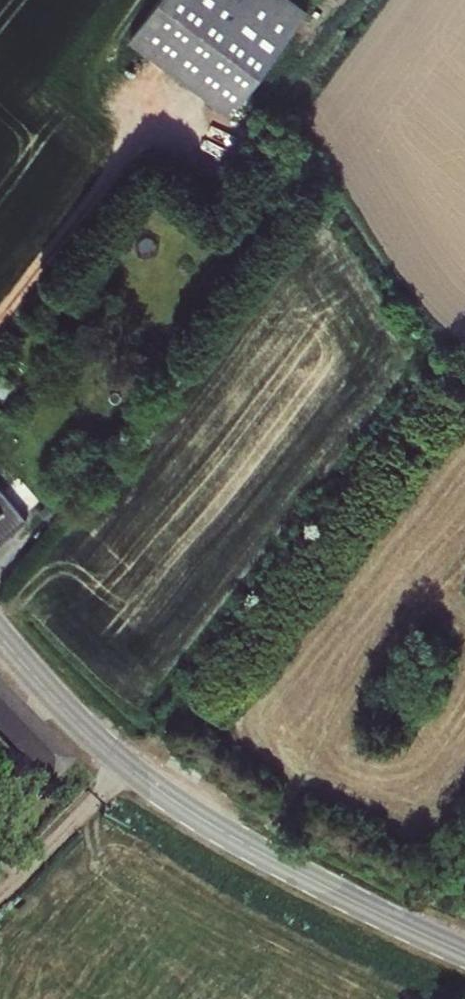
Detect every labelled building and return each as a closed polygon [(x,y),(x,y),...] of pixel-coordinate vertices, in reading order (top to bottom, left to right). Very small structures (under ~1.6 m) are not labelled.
[(131,47),(232,122),(306,22),(276,0),(165,0),(131,47)] [(10,509),(0,496),(0,518),(10,509)] [(14,717),(1,702),(0,703),(0,729),(14,717)]
